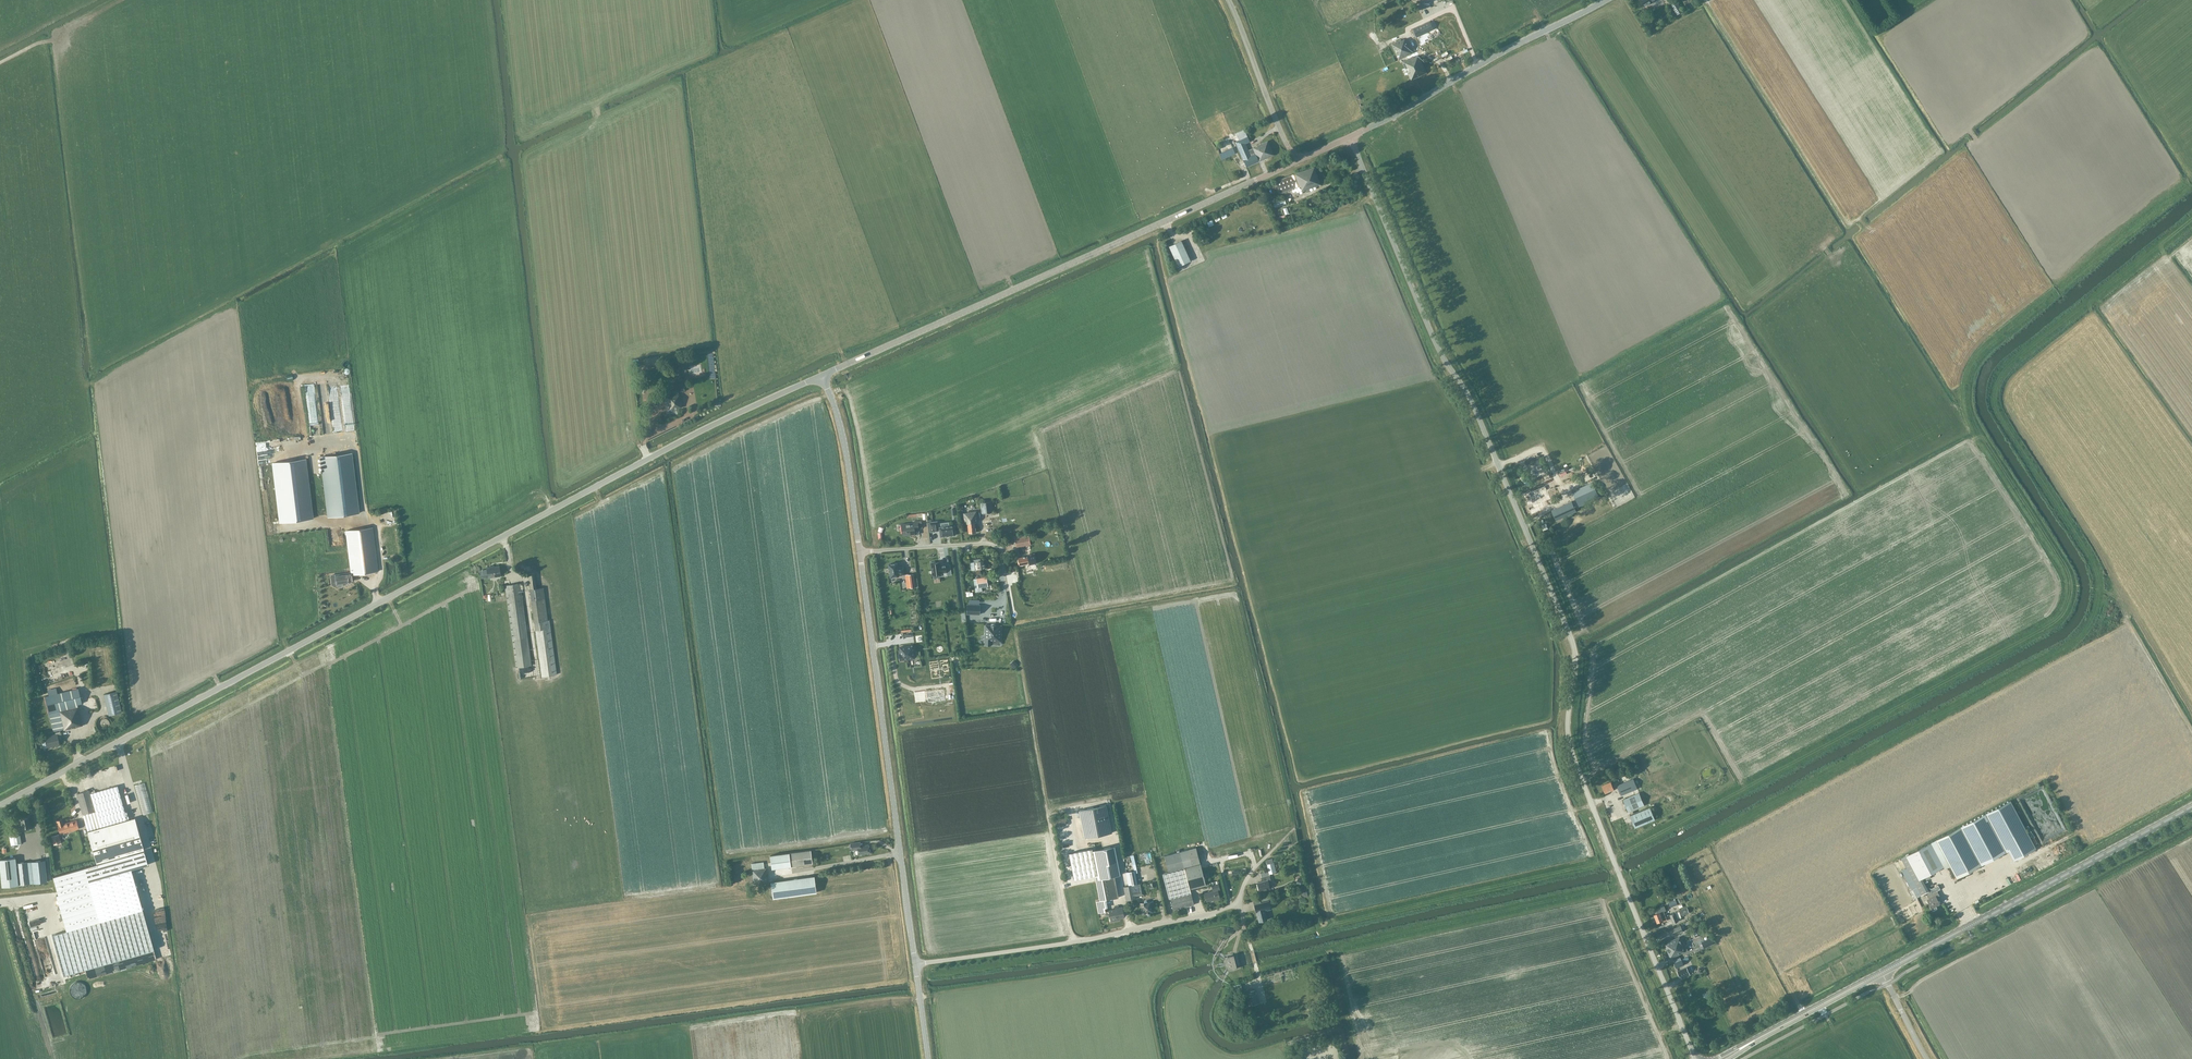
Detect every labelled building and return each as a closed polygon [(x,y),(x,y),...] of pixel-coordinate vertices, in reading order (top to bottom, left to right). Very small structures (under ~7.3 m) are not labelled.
[(1683,12),(1675,0),(1672,0),(1669,1),(1678,15),(1683,12)] [(1434,29),(1430,21),(1413,29),(1417,37),(1434,29)] [(1382,42),(1387,39),(1384,30),(1382,31),(1379,33),(1376,34),(1379,42),(1382,42)] [(1401,39),(1392,44),(1394,49),(1397,48),(1399,52),(1396,54),(1399,60),(1412,53),(1406,39),(1402,41),(1401,39)] [(1414,57),(1403,62),(1406,69),(1409,67),(1411,72),(1408,73),(1411,80),(1415,78),(1416,78),(1427,73),(1419,57),(1415,59),(1414,57)] [(1241,139),(1235,142),(1246,167),(1264,159),(1266,162),(1269,161),(1268,157),(1274,155),(1267,141),(1256,146),(1257,146),(1248,150),(1245,144),(1249,142),(1247,137),(1244,130),(1236,133),(1237,136),(1239,135),(1241,139)] [(1300,187),(1301,187),(1302,191),(1320,185),(1314,167),(1295,174),(1291,175),(1292,175),(1276,181),(1280,193),(1296,187),(1299,186),(1300,187)] [(1884,208),(1882,205),(1886,202),(1885,200),(1865,215),(1868,219),(1884,208)] [(1181,241),(1169,246),(1178,267),(1190,261),(1181,241)] [(647,368),(659,366),(657,357),(646,359),(647,368)] [(688,365),(689,372),(700,371),(699,364),(688,365)] [(673,409),(681,407),(678,390),(667,393),(670,410),(671,409),(671,410),(674,410),(673,409)] [(632,451),(627,448),(621,458),(629,462),(635,450),(633,449),(632,451)] [(358,513),(351,453),(320,457),(328,517),(358,513)] [(305,458),(273,462),(280,523),(312,519),(305,458)] [(1593,482),(1573,491),(1579,506),(1599,497),(1593,482)] [(1551,498),(1548,492),(1545,486),(1528,493),(1528,491),(1523,494),(1525,498),(1529,496),(1530,499),(1526,500),(1532,514),(1541,510),(1540,508),(1544,507),(1542,503),(1547,501),(1551,499),(1551,498)] [(1572,501),(1551,511),(1556,521),(1577,512),(1572,501)] [(982,513),(993,512),(991,502),(981,503),(982,513)] [(975,523),(978,522),(977,511),(968,512),(968,513),(960,514),(961,519),(964,518),(965,524),(968,524),(969,533),(970,533),(972,533),(973,533),(976,532),(975,523)] [(914,530),(919,529),(918,521),(913,522),(913,523),(901,525),(902,535),(911,534),(911,535),(915,534),(914,530)] [(937,521),(929,522),(930,532),(938,531),(938,530),(940,530),(940,531),(940,536),(940,537),(941,537),(955,535),(956,535),(955,534),(954,526),(954,525),(954,526),(952,526),(949,526),(941,527),(940,523),(937,524),(937,521)] [(336,585),(337,585),(338,586),(339,587),(340,587),(341,587),(342,586),(342,585),(343,585),(343,584),(348,583),(348,579),(352,578),(351,575),(378,571),(373,528),(345,531),(351,573),(347,573),(335,575),(336,585)] [(1021,534),(1014,536),(1016,547),(1030,545),(1028,533),(1021,535),(1021,534)] [(916,562),(930,561),(930,553),(916,553),(916,562)] [(1028,556),(1018,558),(1020,565),(1029,563),(1029,564),(1029,565),(1036,563),(1035,553),(1027,555),(1028,555),(1028,556)] [(976,575),(981,574),(980,569),(985,568),(984,561),(981,561),(981,558),(974,560),(976,575)] [(935,562),(931,562),(933,575),(934,575),(934,578),(939,577),(939,574),(941,574),(941,573),(947,572),(946,565),(940,565),(939,562),(935,563),(935,561),(935,562)] [(898,576),(898,575),(905,574),(904,567),(897,568),(897,563),(889,564),(889,568),(888,569),(889,573),(890,573),(890,577),(898,576)] [(500,576),(499,566),(486,568),(486,570),(482,570),(483,575),(487,575),(488,578),(500,576)] [(556,675),(549,620),(547,620),(544,599),(543,587),(536,588),(534,573),(528,573),(530,590),(542,677),(556,675)] [(978,585),(974,585),(975,592),(979,592),(982,591),(981,587),(988,586),(986,577),(977,578),(978,585)] [(516,668),(531,666),(520,584),(505,586),(516,668)] [(967,614),(980,614),(980,605),(967,605),(967,614)] [(985,625),(985,645),(991,645),(1000,645),(1000,641),(1001,641),(1001,625),(985,625)] [(900,660),(914,658),(913,649),(912,649),(912,645),(899,647),(900,654),(899,654),(900,660)] [(60,730),(64,729),(64,730),(83,725),(78,704),(82,703),(78,689),(58,694),(56,688),(47,690),(49,696),(45,696),(49,714),(54,731),(60,730)] [(122,712),(117,691),(104,694),(109,715),(122,712)] [(59,740),(62,739),(60,731),(55,732),(56,734),(45,737),(47,747),(60,745),(59,740)] [(1629,780),(1617,785),(1621,795),(1634,790),(1629,780)] [(117,782),(77,794),(87,831),(135,817),(128,793),(121,795),(117,782)] [(1605,793),(1614,789),(1611,782),(1603,786),(1605,793)] [(1639,793),(1623,800),(1628,812),(1644,805),(1639,793)] [(2010,800),(1985,813),(2006,852),(2007,852),(2012,861),(2036,848),(2010,800)] [(1084,838),(1107,834),(1112,833),(1107,805),(1079,810),(1084,838)] [(1635,828),(1655,819),(1650,807),(1630,816),(1635,828)] [(2038,810),(2036,811),(2039,818),(2038,819),(2039,821),(2041,820),(2043,823),(2047,820),(2044,815),(2042,810),(2038,811),(2038,810)] [(2006,852),(1985,813),(1961,826),(1981,865),(2006,852)] [(144,849),(135,817),(87,831),(96,862),(144,849)] [(28,818),(21,819),(21,822),(17,823),(18,831),(29,829),(29,827),(28,818)] [(76,819),(63,823),(62,819),(56,821),(58,825),(57,825),(60,834),(78,828),(76,819)] [(1936,840),(1950,866),(1957,878),(1981,865),(1961,826),(1936,840)] [(51,836),(54,845),(61,842),(59,834),(51,836)] [(13,836),(9,837),(11,845),(15,845),(19,844),(21,844),(20,835),(13,836)] [(858,854),(870,853),(869,845),(861,846),(860,842),(851,843),(851,850),(857,849),(858,854)] [(1929,875),(1944,867),(1930,843),(1902,858),(1921,895),(1925,893),(1929,891),(1928,890),(1924,881),(1931,878),(1929,875)] [(1115,847),(1092,852),(1093,858),(1097,875),(1098,879),(1114,876),(1121,875),(1115,847)] [(1168,899),(1170,898),(1173,910),(1194,904),(1190,889),(1206,885),(1196,847),(1180,852),(1180,850),(1176,850),(1177,852),(1164,856),(1169,872),(1162,874),(1168,899)] [(1093,858),(1092,852),(1092,849),(1068,853),(1073,879),(1097,875),(1093,858)] [(66,931),(52,935),(63,976),(154,950),(136,886),(133,877),(131,869),(148,865),(144,850),(97,864),(84,868),(53,877),(58,895),(56,895),(66,931)] [(789,853),(791,866),(812,863),(811,850),(789,853)] [(791,866),(789,853),(770,856),(772,869),(791,866)] [(16,863),(15,858),(0,859),(0,869),(2,887),(47,882),(45,860),(16,863)] [(753,870),(752,870),(754,884),(757,884),(757,885),(760,885),(759,883),(768,882),(766,868),(764,868),(763,862),(752,864),(753,870)] [(1275,868),(1273,863),(1268,865),(1270,870),(1269,870),(1271,875),(1277,873),(1275,868)] [(1273,888),(1272,884),(1272,883),(1270,875),(1261,877),(1262,881),(1257,883),(1259,891),(1265,890),(1270,889),(1273,888)] [(773,898),(817,893),(814,876),(771,882),(773,898)] [(1098,879),(1095,880),(1099,901),(1109,899),(1109,900),(1112,900),(1112,899),(1118,897),(1114,876),(1098,879)] [(1218,881),(1211,882),(1213,891),(1204,893),(1206,901),(1220,898),(1218,890),(1220,889),(1218,881)] [(1144,894),(1142,883),(1124,887),(1126,901),(1136,899),(1135,896),(1144,894)] [(1301,890),(1303,892),(1305,891),(1306,896),(1309,895),(1307,885),(1300,887),(1301,890)] [(1940,889),(1938,885),(1928,890),(1929,891),(1925,893),(1929,900),(1927,900),(1932,911),(1937,909),(1936,906),(1940,904),(1936,898),(1939,896),(1937,891),(1940,889)] [(1147,901),(1140,903),(1143,914),(1153,912),(1153,910),(1155,910),(1153,901),(1147,903),(1147,901)] [(1256,912),(1258,922),(1267,919),(1265,910),(1271,909),(1269,901),(1253,905),(1256,912)] [(1666,910),(1665,907),(1664,906),(1656,909),(1657,913),(1654,914),(1657,922),(1667,918),(1664,911),(1666,910)] [(1117,919),(1125,917),(1123,907),(1118,908),(1118,909),(1109,911),(1111,922),(1117,921),(1117,919)] [(1681,916),(1682,916),(1689,913),(1687,907),(1679,910),(1679,911),(1675,912),(1670,914),(1673,923),(1679,921),(1678,918),(1681,917),(1681,916)] [(1672,936),(1683,931),(1681,926),(1669,930),(1672,936)] [(1667,951),(1685,943),(1684,940),(1681,941),(1680,937),(1664,943),(1667,951)] [(1712,937),(1702,942),(1704,948),(1714,943),(1712,937)] [(1688,950),(1685,943),(1667,951),(1670,958),(1688,950)] [(1237,969),(1236,964),(1234,954),(1228,956),(1225,961),(1226,967),(1231,970),(1237,969)] [(1684,965),(1684,964),(1682,960),(1674,963),(1676,968),(1684,965)] [(1677,971),(1680,977),(1681,976),(1682,978),(1690,975),(1687,967),(1677,971)] [(1240,984),(1233,985),(1235,992),(1242,991),(1240,984)] [(1255,990),(1247,992),(1250,1005),(1258,1003),(1255,990)]
